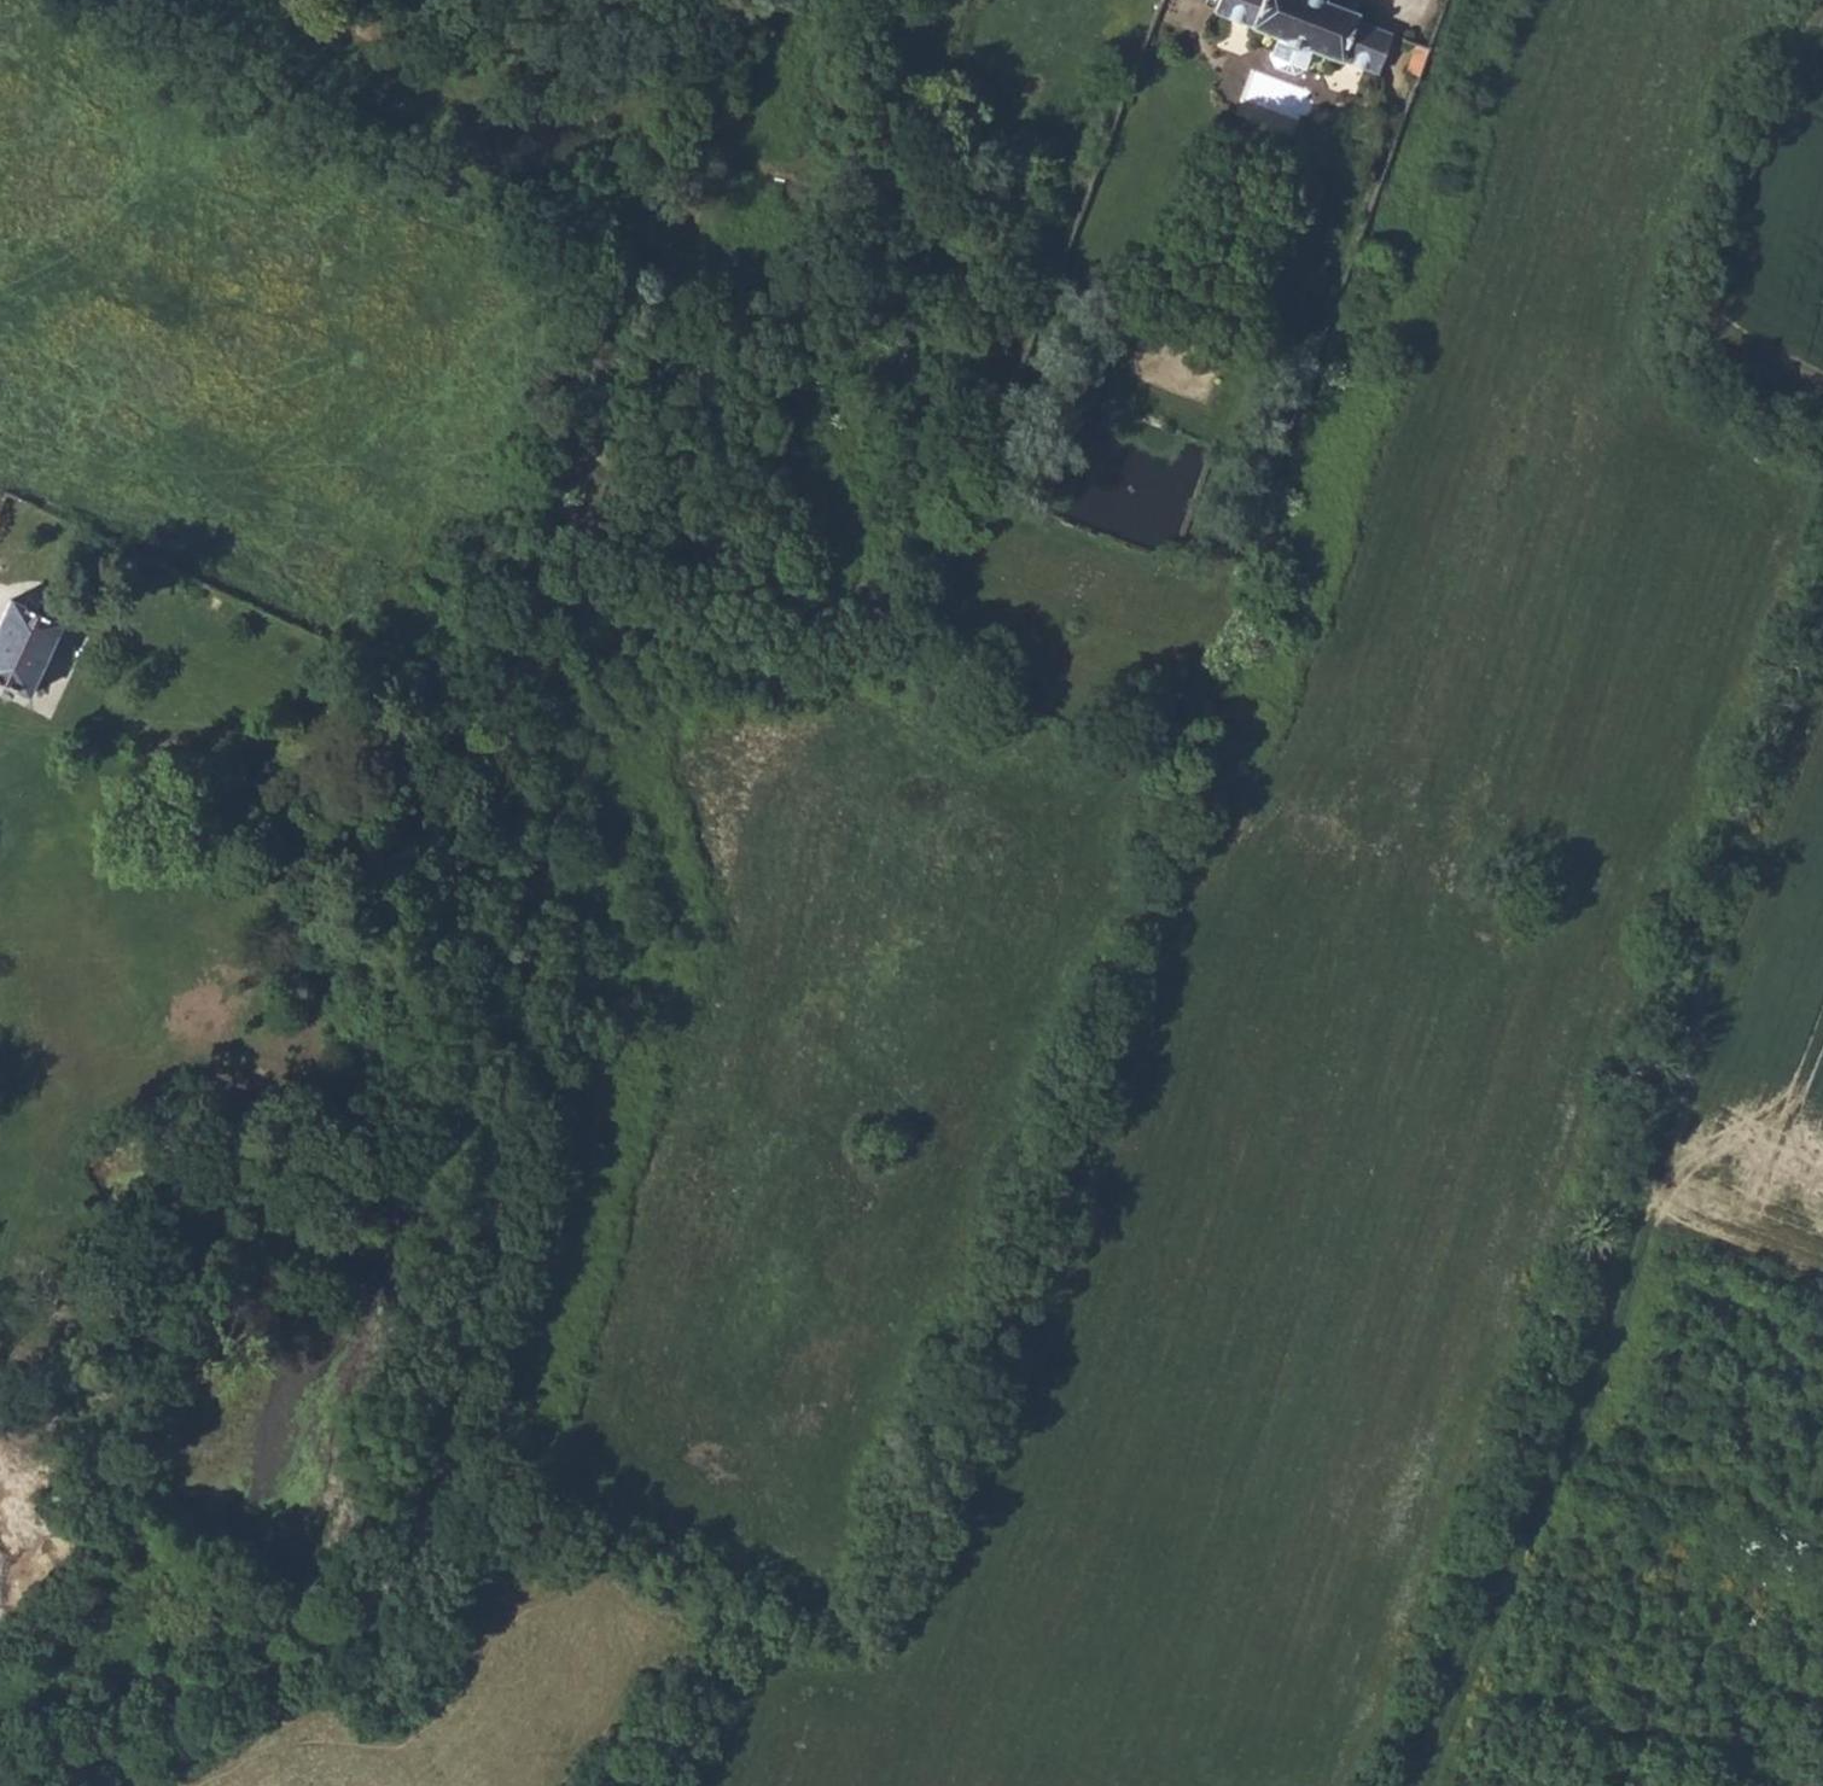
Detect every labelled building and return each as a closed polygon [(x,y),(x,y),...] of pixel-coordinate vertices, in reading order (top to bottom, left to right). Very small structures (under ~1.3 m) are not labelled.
[(1212,12),(1377,72),(1392,31),(1355,18),(1358,11),(1330,0),(1216,0),(1212,12)] [(1414,56),(1427,60),(1432,46),(1420,42),(1414,56)] [(25,695),(59,620),(46,615),(47,608),(47,601),(45,595),(40,597),(35,599),(32,602),(30,607),(9,598),(0,617),(0,684),(25,695)]
